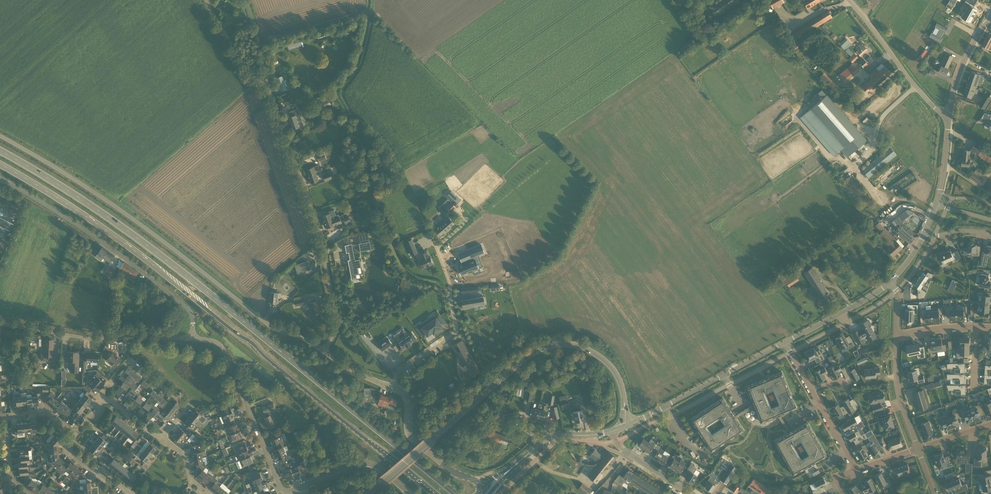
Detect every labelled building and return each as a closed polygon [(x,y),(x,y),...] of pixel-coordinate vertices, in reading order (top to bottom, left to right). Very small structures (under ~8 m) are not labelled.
[(782,0),(769,0),(768,1),(773,9),(784,3),(782,0)] [(803,1),(807,8),(821,0),(804,0),(803,1)] [(961,16),(962,17),(965,19),(970,22),(977,10),(972,7),(973,4),(974,5),(974,4),(976,0),(977,0),(967,0),(967,1),(971,3),(969,5),(965,13),(963,12),(961,16)] [(828,11),(800,29),(790,36),(794,41),(804,34),(831,17),(828,11)] [(932,32),(929,37),(940,43),(943,38),(941,37),(944,32),(945,33),(948,29),(937,23),(935,27),(939,30),(936,35),(932,32)] [(824,24),(821,27),(835,40),(837,37),(824,24)] [(982,45),(989,49),(990,47),(990,48),(990,36),(988,34),(982,45)] [(955,51),(961,38),(954,35),(948,48),(955,51)] [(854,54),(848,48),(851,43),(846,38),(839,45),(851,56),(849,59),(852,63),(858,58),(855,54),(854,54)] [(287,45),(289,51),(303,47),(302,41),(287,45)] [(867,49),(864,45),(857,52),(860,56),(867,49)] [(273,49),(267,51),(269,58),(275,57),(274,51),(273,49)] [(949,69),(947,69),(949,65),(953,57),(947,54),(942,66),(939,72),(946,76),(949,69)] [(872,77),(878,84),(890,73),(884,66),(878,72),(875,69),(869,74),(872,77)] [(849,68),(839,75),(843,81),(846,78),(851,75),(853,73),(849,68)] [(971,71),(966,86),(971,87),(971,86),(973,86),(974,83),(976,84),(980,85),(981,81),(978,80),(980,74),(971,71)] [(820,77),(829,86),(833,82),(824,73),(820,77)] [(283,76),(276,79),(281,93),(288,91),(283,76)] [(878,84),(872,77),(862,87),(868,93),(878,84)] [(977,94),(980,85),(976,84),(974,83),(973,86),(971,86),(971,87),(966,86),(963,95),(972,98),(973,92),(977,94)] [(315,110),(331,104),(329,99),(328,99),(326,95),(318,97),(320,102),(313,105),(315,110)] [(866,140),(826,95),(801,117),(824,143),(823,144),(833,156),(841,149),(847,157),(866,140)] [(990,98),(986,95),(979,106),(985,109),(990,98)] [(292,130),(304,125),(300,113),(302,112),(301,109),(291,112),(292,116),(288,117),(288,118),(287,118),(288,121),(289,121),(292,130)] [(984,113),(979,121),(990,122),(990,124),(990,129),(990,115),(984,113)] [(305,140),(299,142),(302,150),(308,147),(305,140)] [(990,164),(990,154),(979,145),(976,143),(971,149),(970,151),(964,150),(963,157),(962,165),(969,166),(970,158),(975,159),(975,152),(990,164)] [(869,178),(896,155),(890,147),(862,170),(869,178)] [(330,157),(328,150),(317,154),(321,164),(327,161),(330,157)] [(306,169),(308,175),(316,172),(323,170),(322,168),(319,169),(317,165),(314,167),(306,169)] [(976,169),(970,177),(978,182),(984,174),(976,169)] [(334,177),(332,171),(323,175),(325,181),(334,177)] [(316,172),(308,175),(311,183),(319,180),(316,172)] [(894,189),(897,194),(918,180),(912,172),(889,188),(891,191),(894,189)] [(453,203),(453,204),(456,207),(457,208),(460,206),(457,204),(459,202),(449,192),(446,196),(453,203)] [(0,197),(0,204),(10,209),(12,203),(0,197)] [(909,209),(909,208),(894,221),(891,217),(888,219),(890,223),(896,230),(895,230),(910,243),(914,238),(911,235),(913,233),(910,229),(907,232),(899,226),(898,225),(899,223),(912,213),(912,212),(914,210),(910,208),(909,209)] [(322,216),(325,222),(332,220),(339,217),(338,214),(336,215),(334,210),(329,211),(330,213),(322,216)] [(351,221),(348,214),(342,217),(346,224),(351,221)] [(910,219),(913,224),(922,219),(919,214),(910,219)] [(7,226),(10,220),(0,216),(0,223),(7,226)] [(448,216),(436,226),(433,223),(430,226),(439,237),(441,235),(442,236),(443,236),(444,235),(444,233),(454,224),(448,216)] [(325,222),(327,228),(334,225),(342,223),(340,217),(339,217),(332,220),(325,222)] [(879,221),(871,227),(877,235),(888,248),(886,249),(893,256),(902,248),(885,228),(879,221)] [(418,253),(412,239),(406,242),(412,256),(418,253)] [(351,255),(351,259),(348,260),(349,265),(346,266),(347,270),(350,269),(352,280),(356,279),(356,277),(356,276),(355,274),(359,274),(357,268),(361,267),(359,259),(355,260),(354,253),(372,249),(370,241),(359,244),(360,250),(353,251),(352,244),(345,245),(346,253),(349,252),(349,256),(351,255)] [(977,246),(977,244),(974,244),(974,243),(969,242),(969,244),(968,244),(968,252),(972,253),(972,255),(979,255),(980,246),(977,246)] [(466,264),(458,267),(458,268),(459,268),(461,275),(479,268),(479,267),(478,268),(475,261),(476,260),(475,260),(474,257),(485,253),(484,252),(484,253),(481,246),(482,246),(482,245),(459,255),(462,262),(461,262),(462,262),(465,261),(466,264)] [(988,245),(986,252),(983,251),(980,265),(986,267),(988,256),(990,257),(990,246),(988,245)] [(115,256),(102,247),(95,256),(101,260),(103,257),(110,263),(115,256)] [(955,260),(961,257),(958,250),(952,253),(950,251),(949,249),(944,252),(944,251),(939,253),(941,258),(937,260),(940,267),(940,265),(947,261),(949,265),(953,263),(952,259),(954,258),(955,260)] [(421,259),(423,262),(418,264),(421,270),(426,268),(429,267),(429,266),(433,264),(430,256),(429,256),(427,252),(420,255),(422,259),(421,259)] [(139,273),(124,262),(117,271),(123,275),(125,272),(134,279),(139,273)] [(107,275),(113,268),(109,265),(104,272),(107,275)] [(824,304),(832,299),(812,267),(804,272),(812,285),(808,288),(815,299),(819,296),(824,304)] [(309,278),(307,270),(296,272),(297,280),(309,278)] [(925,297),(927,292),(926,292),(921,289),(929,277),(931,279),(931,280),(934,274),(928,272),(926,275),(923,273),(920,277),(919,277),(920,278),(918,280),(915,285),(915,286),(915,285),(918,287),(917,288),(918,289),(919,298),(925,297)] [(990,281),(989,281),(989,278),(988,278),(989,275),(979,273),(978,277),(981,277),(980,280),(979,286),(985,287),(985,288),(988,288),(988,287),(990,288),(990,283),(990,282),(990,281)] [(799,280),(795,274),(785,281),(789,286),(799,280)] [(278,293),(270,292),(269,302),(277,303),(278,293)] [(462,308),(467,307),(467,305),(482,304),(481,297),(464,299),(465,301),(462,301),(462,307),(462,308)] [(310,311),(306,312),(308,318),(309,319),(316,318),(315,314),(319,314),(318,306),(319,306),(318,301),(308,303),(310,311)] [(913,322),(913,314),(914,310),(917,310),(917,305),(908,304),(908,309),(906,309),(906,314),(905,314),(905,317),(905,321),(913,322)] [(957,309),(957,320),(962,320),(962,319),(964,319),(964,313),(967,313),(967,306),(963,306),(963,309),(957,309)] [(952,320),(957,320),(957,309),(953,309),(953,307),(946,307),(946,314),(950,314),(950,320),(952,320)] [(938,310),(932,311),(933,322),(938,321),(940,320),(939,314),(942,314),(942,308),(938,308),(938,310)] [(928,323),(933,322),(932,311),(931,309),(921,310),(922,316),(925,316),(926,322),(928,322),(928,323)] [(418,328),(424,338),(433,331),(434,333),(441,328),(440,327),(445,323),(440,316),(431,322),(429,320),(425,323),(418,328)] [(858,344),(864,341),(863,339),(866,338),(868,341),(876,336),(870,325),(871,325),(869,321),(868,321),(867,320),(859,324),(862,330),(859,331),(858,330),(852,333),(858,344)] [(397,351),(399,349),(400,350),(406,346),(407,348),(411,345),(410,343),(416,339),(412,332),(408,335),(406,332),(396,339),(398,342),(395,344),(396,345),(394,347),(397,351)] [(854,345),(850,338),(847,340),(844,334),(840,336),(836,338),(837,338),(835,339),(836,340),(835,340),(837,344),(838,343),(841,348),(845,346),(847,349),(854,345)] [(936,339),(938,352),(947,351),(946,344),(942,345),(941,338),(941,337),(937,338),(937,339),(936,339)] [(392,344),(388,338),(378,345),(382,351),(392,344)] [(929,353),(938,352),(936,339),(935,339),(934,338),(931,339),(931,340),(930,340),(931,346),(928,346),(929,353)] [(41,360),(44,360),(50,361),(50,357),(52,357),(52,340),(45,339),(45,346),(41,346),(41,357),(41,360)] [(459,358),(458,359),(458,364),(459,364),(460,370),(461,374),(463,377),(461,378),(464,384),(480,372),(462,340),(453,345),(459,358)] [(821,343),(824,348),(832,345),(830,340),(821,343)] [(915,343),(915,344),(913,344),(906,345),(907,354),(918,353),(919,358),(924,358),(923,347),(919,348),(918,344),(915,344),(915,343)] [(804,353),(808,361),(814,358),(817,363),(824,359),(819,349),(816,351),(814,347),(810,349),(809,349),(810,350),(808,351),(808,350),(808,351),(804,353)] [(969,355),(969,349),(960,349),(957,349),(957,358),(963,358),(963,354),(969,355)] [(67,352),(67,361),(71,361),(70,372),(78,372),(78,352),(67,352)] [(86,361),(87,361),(91,361),(90,365),(97,365),(98,362),(98,354),(91,354),(91,353),(86,352),(86,361)] [(110,365),(111,365),(114,367),(121,360),(118,357),(117,358),(112,353),(111,354),(110,352),(107,356),(108,357),(107,359),(105,361),(105,363),(108,366),(110,365)] [(390,361),(387,362),(383,355),(378,358),(386,371),(394,367),(390,361)] [(869,359),(867,356),(856,362),(858,365),(869,359)] [(828,368),(833,377),(839,374),(838,372),(841,370),(841,369),(835,358),(830,361),(833,366),(828,368)] [(30,370),(32,371),(36,374),(41,367),(42,366),(42,365),(37,362),(35,365),(34,364),(30,370)] [(947,363),(947,369),(955,369),(955,373),(961,373),(965,373),(965,367),(964,367),(965,363),(950,363),(947,363)] [(847,380),(851,377),(853,381),(859,378),(854,368),(850,371),(847,366),(841,369),(841,370),(847,380)] [(125,379),(121,376),(119,378),(123,382),(127,385),(136,373),(135,373),(128,367),(125,371),(129,374),(126,378),(125,379)] [(821,369),(814,372),(816,375),(816,376),(817,378),(818,378),(819,381),(825,378),(824,374),(827,373),(824,367),(821,369)] [(874,368),(864,370),(865,378),(876,377),(876,374),(880,374),(879,367),(874,368)] [(925,382),(923,375),(919,376),(919,372),(917,373),(916,368),(911,369),(912,371),(909,372),(908,372),(909,381),(911,381),(917,379),(918,383),(925,382)] [(90,378),(93,381),(99,386),(103,381),(100,379),(102,376),(97,372),(95,375),(94,374),(90,378)] [(753,407),(754,408),(755,407),(761,422),(777,415),(789,432),(774,441),(793,475),(826,456),(807,422),(791,431),(779,415),(796,407),(782,372),(746,386),(752,401),(751,402),(752,405),(735,416),(723,398),(690,419),(711,451),(744,430),(736,418),(753,407)] [(131,388),(134,390),(136,388),(132,384),(136,380),(140,383),(143,380),(136,373),(127,385),(131,388)] [(964,378),(964,374),(947,374),(947,379),(955,380),(955,384),(961,384),(961,383),(965,384),(965,378),(964,378)] [(140,383),(136,388),(134,390),(134,391),(138,393),(144,386),(148,390),(150,387),(151,386),(143,380),(140,383)] [(89,392),(90,390),(92,388),(95,391),(99,386),(93,381),(89,385),(88,384),(85,387),(84,386),(83,388),(84,389),(89,392)] [(128,392),(131,388),(127,385),(123,382),(114,393),(118,396),(124,388),(128,392)] [(967,394),(967,389),(966,389),(966,385),(946,385),(948,390),(957,390),(957,394),(962,395),(962,394),(967,394)] [(145,402),(149,405),(160,391),(158,393),(158,394),(150,387),(148,390),(147,391),(151,395),(145,402)] [(139,394),(138,393),(134,391),(134,390),(131,388),(128,392),(122,399),(126,402),(127,401),(132,394),(136,398),(138,396),(139,394)] [(89,392),(84,389),(83,391),(85,393),(81,397),(88,403),(92,399),(91,398),(93,396),(89,392)] [(923,389),(923,390),(913,393),(913,392),(915,399),(916,401),(915,401),(918,410),(918,409),(928,406),(928,407),(928,406),(930,406),(930,405),(928,397),(926,398),(923,389)] [(158,408),(154,405),(158,400),(160,402),(159,403),(162,405),(163,403),(165,400),(160,395),(162,393),(160,391),(149,405),(152,408),(153,408),(156,411),(158,408)] [(46,402),(50,406),(55,400),(53,398),(55,395),(51,392),(45,399),(48,400),(46,402)] [(22,405),(21,396),(20,393),(15,394),(12,394),(12,398),(13,400),(16,400),(16,405),(22,405)] [(869,394),(870,402),(884,401),(884,393),(879,394),(879,393),(876,393),(876,394),(872,395),(872,393),(869,394)] [(398,400),(381,395),(378,405),(385,407),(386,404),(395,407),(398,400)] [(136,398),(129,407),(132,410),(138,402),(142,406),(143,406),(145,402),(141,398),(138,396),(136,398)] [(81,397),(78,402),(85,407),(88,403),(81,397)] [(859,408),(854,398),(849,401),(848,398),(842,402),(844,405),(849,414),(854,411),(854,407),(857,405),(859,408)] [(60,403),(55,400),(50,406),(54,409),(56,408),(60,403)] [(165,400),(163,403),(174,413),(175,413),(174,412),(180,404),(177,401),(173,406),(165,400)] [(56,408),(60,411),(65,405),(61,401),(60,403),(56,408)] [(73,407),(73,408),(80,413),(85,407),(78,402),(76,404),(75,403),(72,406),(73,407)] [(146,409),(150,412),(153,408),(152,408),(149,405),(145,402),(143,406),(142,406),(136,413),(140,416),(146,409)] [(174,413),(163,403),(162,405),(160,407),(168,413),(164,418),(168,420),(174,412),(174,413)] [(273,403),(262,407),(266,417),(264,418),(268,428),(275,425),(269,412),(275,409),(273,403)] [(531,408),(529,416),(537,417),(538,409),(535,408),(536,404),(532,403),(531,408)] [(847,421),(852,419),(849,414),(844,405),(840,408),(838,404),(832,407),(834,410),(832,411),(834,414),(835,413),(837,416),(837,415),(839,418),(844,415),(845,418),(847,417),(849,420),(847,421)] [(975,409),(971,410),(974,420),(979,419),(979,418),(981,417),(980,414),(984,412),(981,404),(976,406),(975,409)] [(71,409),(65,405),(60,411),(66,416),(69,414),(72,410),(71,409)] [(221,416),(235,411),(233,408),(231,409),(230,405),(220,409),(219,411),(221,416)] [(542,410),(538,409),(537,417),(544,419),(545,411),(546,406),(543,405),(542,410)] [(554,410),(551,410),(554,419),(560,418),(557,406),(553,407),(554,410)] [(73,408),(71,409),(72,410),(69,414),(71,415),(70,417),(76,422),(82,415),(80,413),(73,408)] [(164,418),(156,411),(153,408),(150,412),(147,416),(150,419),(154,415),(162,421),(164,418)] [(202,415),(199,412),(195,409),(188,418),(187,418),(195,424),(198,420),(203,423),(206,419),(202,415)] [(573,422),(584,420),(582,409),(573,411),(574,414),(573,414),(572,413),(571,414),(573,422)] [(971,410),(965,412),(964,409),(960,410),(963,417),(965,416),(966,419),(968,422),(969,421),(969,422),(974,420),(971,410)] [(235,411),(221,416),(219,417),(222,424),(234,419),(233,415),(236,414),(235,411)] [(882,420),(885,429),(890,427),(890,428),(893,427),(893,426),(894,426),(892,422),(891,419),(890,415),(886,416),(884,411),(876,414),(879,422),(882,420)] [(955,413),(956,415),(949,418),(952,428),(957,426),(959,425),(958,422),(958,421),(957,419),(960,418),(958,412),(955,413)] [(947,430),(952,428),(949,418),(948,415),(939,419),(941,425),(943,424),(944,426),(946,429),(947,429),(947,430)] [(115,426),(120,419),(116,416),(111,422),(115,426)] [(848,430),(850,433),(858,429),(864,425),(862,421),(858,423),(854,417),(852,419),(847,421),(841,425),(842,426),(841,426),(843,430),(844,430),(845,431),(848,429),(849,430),(848,430)] [(188,425),(186,428),(193,433),(195,431),(194,430),(197,426),(195,424),(187,418),(188,418),(184,422),(188,425)] [(125,423),(120,419),(115,426),(120,429),(125,423)] [(30,422),(24,423),(25,432),(31,431),(32,433),(38,433),(37,425),(31,425),(31,422),(30,421),(30,422)] [(933,433),(929,421),(921,424),(926,436),(933,433)] [(14,427),(15,433),(15,435),(18,435),(18,432),(25,432),(24,423),(17,424),(17,427),(14,427)] [(129,427),(125,423),(120,429),(124,433),(129,427)] [(227,428),(229,435),(242,430),(241,427),(238,428),(236,424),(227,428)] [(129,427),(124,433),(128,437),(134,430),(129,427)] [(176,432),(184,438),(187,441),(193,433),(186,428),(184,431),(180,428),(177,432),(176,432)] [(874,434),(871,430),(861,435),(858,429),(850,433),(847,435),(850,441),(853,440),(855,444),(868,437),(874,434)] [(128,437),(133,440),(138,434),(134,430),(128,437)] [(242,430),(229,435),(232,442),(243,437),(242,434),(244,433),(242,430)] [(54,435),(48,442),(57,445),(61,440),(58,438),(60,436),(54,431),(52,434),(54,435)] [(180,442),(184,438),(176,432),(173,436),(176,439),(180,442)] [(96,440),(102,445),(108,438),(103,434),(101,437),(100,436),(96,440)] [(271,436),(273,439),(271,440),(273,445),(277,443),(278,445),(284,443),(281,436),(278,437),(276,434),(271,436)] [(492,434),(483,443),(487,447),(493,441),(502,445),(500,452),(505,454),(508,446),(513,448),(516,440),(508,438),(509,437),(505,435),(504,436),(498,434),(496,439),(491,438),(492,434)] [(868,437),(871,443),(867,446),(869,450),(872,456),(878,452),(877,450),(882,448),(874,434),(868,437)] [(639,445),(644,449),(648,442),(641,437),(638,441),(640,443),(639,445)] [(888,443),(891,449),(902,446),(899,437),(885,442),(882,437),(878,439),(882,446),(886,444),(888,443)] [(183,444),(180,442),(176,439),(174,442),(181,447),(183,444)] [(102,445),(96,440),(92,445),(101,452),(105,447),(102,445)] [(276,454),(277,455),(285,451),(288,450),(287,445),(285,446),(285,445),(288,444),(288,443),(289,443),(288,441),(284,443),(278,445),(279,448),(275,450),(275,451),(274,451),(274,452),(275,454),(276,454)] [(48,442),(49,452),(58,451),(57,445),(48,442)] [(651,450),(653,452),(658,445),(655,442),(653,445),(648,442),(644,449),(649,452),(651,450)] [(150,443),(146,448),(152,453),(156,448),(150,443)] [(237,454),(247,450),(250,449),(249,445),(247,446),(245,443),(234,447),(237,454)] [(865,453),(869,450),(867,446),(865,444),(861,446),(862,448),(856,451),(858,455),(857,455),(859,459),(860,458),(861,460),(867,456),(865,453)] [(89,449),(95,454),(97,456),(101,452),(92,445),(89,449)] [(653,457),(658,460),(663,454),(658,450),(660,446),(658,445),(653,452),(656,453),(653,457)] [(30,446),(24,447),(24,450),(22,450),(19,450),(20,454),(18,454),(18,455),(20,455),(20,456),(19,457),(29,456),(28,450),(31,449),(30,446)] [(205,451),(204,447),(196,449),(197,452),(192,453),(193,459),(192,459),(202,457),(201,451),(205,451)] [(142,452),(149,457),(152,453),(146,448),(142,452)] [(961,448),(956,448),(956,454),(957,454),(957,457),(959,457),(959,459),(961,459),(961,463),(966,463),(966,473),(972,471),(973,464),(970,464),(970,463),(968,463),(968,459),(969,459),(969,453),(968,453),(968,450),(964,450),(961,450),(961,448)] [(600,454),(594,449),(590,455),(596,460),(597,458),(599,460),(602,456),(600,455),(600,454)] [(986,449),(978,449),(978,457),(974,457),(974,466),(981,466),(981,460),(986,460),(986,456),(987,456),(987,453),(986,453),(986,449)] [(237,454),(240,461),(253,455),(252,452),(248,453),(247,450),(237,454)] [(48,464),(49,463),(59,457),(58,451),(49,452),(50,455),(47,456),(48,464)] [(287,456),(285,451),(277,455),(279,460),(284,457),(285,460),(291,458),(290,455),(287,456)] [(609,466),(616,457),(609,451),(588,477),(596,483),(603,475),(602,474),(604,471),(605,472),(610,466),(609,466)] [(142,452),(139,457),(145,462),(149,457),(142,452)] [(310,468),(308,465),(306,462),(309,461),(306,453),(306,454),(304,454),(304,455),(304,458),(304,461),(300,463),(300,462),(297,464),(301,474),(302,477),(305,475),(304,473),(308,472),(307,468),(309,467),(310,468)] [(939,468),(940,469),(946,466),(946,464),(952,462),(950,456),(944,458),(943,453),(939,454),(940,454),(935,456),(936,459),(936,460),(936,461),(937,461),(938,464),(937,464),(939,468)] [(668,457),(663,454),(658,460),(664,464),(665,461),(668,463),(672,457),(669,455),(668,457)] [(254,458),(253,455),(240,461),(242,467),(253,463),(252,459),(254,458)] [(193,459),(193,460),(194,464),(196,464),(197,468),(205,465),(208,463),(206,456),(202,457),(192,459),(193,459)] [(478,459),(477,461),(488,465),(490,459),(479,456),(478,458),(478,459)] [(63,461),(59,457),(49,463),(53,466),(53,467),(56,470),(58,468),(63,461)] [(672,457),(668,463),(670,465),(672,467),(671,468),(674,470),(675,469),(679,462),(672,457)] [(113,469),(118,462),(113,458),(108,465),(113,469)] [(720,462),(727,467),(729,462),(722,458),(720,462)] [(59,472),(61,474),(68,465),(63,461),(58,468),(61,470),(59,472)] [(70,462),(68,465),(61,474),(62,475),(64,473),(67,475),(75,466),(70,462)] [(118,462),(113,469),(117,472),(122,466),(118,462)] [(687,467),(679,462),(675,469),(674,470),(677,472),(678,471),(680,472),(683,468),(686,469),(687,467)] [(695,465),(691,463),(684,474),(686,476),(685,478),(687,479),(689,480),(689,481),(692,483),(697,476),(693,473),(696,469),(693,467),(695,465)] [(297,464),(290,466),(295,479),(300,478),(298,475),(301,474),(297,464)] [(726,484),(737,469),(733,465),(731,464),(720,480),(726,484)] [(903,466),(896,468),(899,476),(900,476),(900,475),(904,474),(910,472),(909,469),(910,469),(908,464),(903,466)] [(205,465),(197,468),(201,472),(197,477),(201,481),(207,473),(209,470),(206,468),(207,466),(205,465)] [(75,466),(67,475),(72,479),(75,481),(79,475),(77,473),(79,470),(75,466)] [(122,476),(127,469),(122,466),(117,472),(122,476)] [(295,479),(290,466),(287,467),(288,469),(283,471),(287,480),(291,479),(292,481),(295,479)] [(23,475),(24,480),(30,476),(32,475),(32,473),(30,473),(29,473),(28,468),(19,469),(19,471),(18,471),(19,471),(19,475),(23,475)] [(131,473),(127,469),(122,476),(126,479),(131,473)] [(624,482),(627,484),(635,474),(628,469),(623,477),(619,475),(614,481),(622,485),(624,482)] [(215,478),(213,477),(212,476),(214,474),(209,470),(207,473),(201,481),(206,484),(208,481),(211,483),(215,478)] [(250,474),(252,479),(264,475),(262,471),(258,473),(257,471),(250,474)] [(705,488),(711,492),(715,485),(716,483),(714,481),(716,479),(715,478),(716,475),(712,472),(708,474),(711,476),(708,480),(706,483),(708,484),(705,488)] [(126,479),(131,483),(136,477),(131,473),(126,479)] [(887,487),(892,485),(890,480),(889,476),(884,478),(881,473),(875,476),(877,480),(876,480),(878,483),(880,487),(886,484),(887,487)] [(990,482),(990,477),(990,475),(985,476),(984,473),(978,474),(980,484),(982,484),(990,482)] [(635,474),(627,484),(631,487),(633,484),(649,493),(656,493),(659,489),(635,474)] [(252,479),(255,485),(261,482),(261,480),(265,479),(264,475),(252,479)] [(30,476),(24,480),(28,483),(26,486),(29,488),(28,489),(29,490),(29,489),(31,490),(30,491),(36,483),(38,480),(35,479),(32,478),(30,476)] [(222,484),(217,480),(215,478),(211,483),(213,485),(210,488),(213,490),(212,491),(214,493),(220,486),(222,484)] [(826,491),(824,487),(823,488),(823,486),(826,484),(823,478),(814,483),(817,489),(812,491),(813,493),(820,493),(826,491)] [(869,492),(875,489),(870,478),(864,481),(866,485),(864,485),(864,484),(861,486),(865,493),(869,492)] [(962,485),(959,478),(955,480),(954,478),(950,480),(951,482),(945,484),(948,491),(954,488),(956,493),(968,488),(966,483),(962,485)] [(41,493),(43,493),(47,488),(45,486),(47,481),(45,480),(44,482),(37,491),(41,493)] [(752,487),(760,493),(765,486),(757,480),(752,487)] [(36,493),(37,491),(44,482),(42,481),(39,485),(36,483),(30,491),(31,490),(33,491),(32,492),(33,491),(36,493)] [(735,493),(742,483),(739,481),(732,491),(735,493)] [(261,482),(255,485),(258,493),(260,493),(264,492),(263,488),(268,486),(267,482),(262,484),(261,482)] [(982,484),(983,490),(981,491),(982,493),(986,493),(988,493),(987,490),(990,489),(990,482),(982,484)] [(582,484),(577,490),(582,493),(588,493),(591,490),(582,484)] [(550,487),(546,485),(541,493),(549,493),(552,488),(550,487)] [(214,493),(215,493),(217,493),(218,493),(221,493),(224,489),(220,486),(214,493)] [(855,486),(848,489),(850,492),(851,493),(863,493),(860,487),(856,489),(855,486)]
